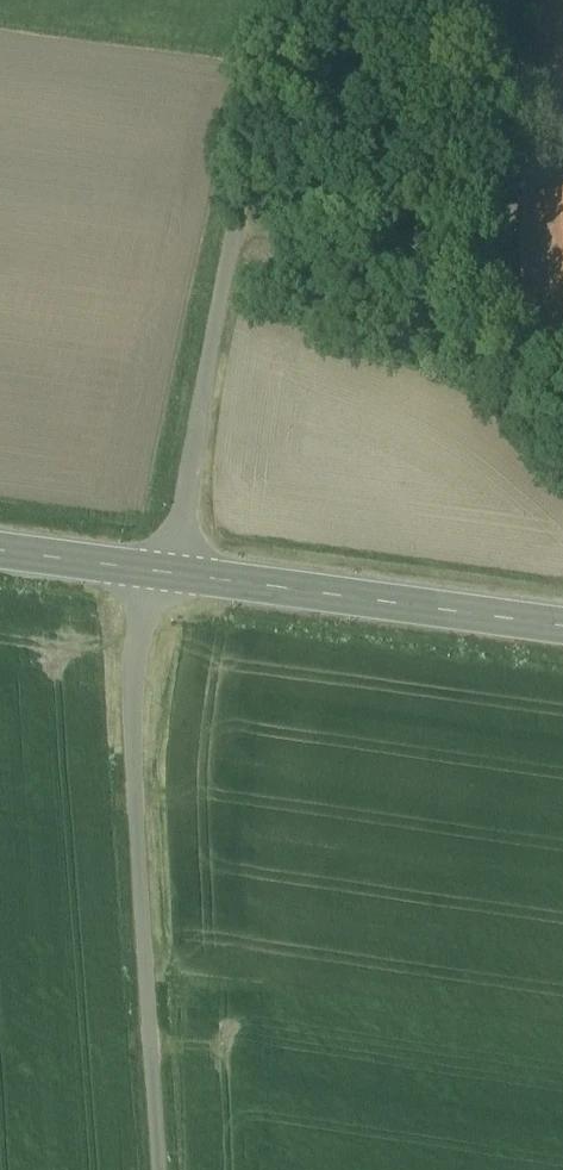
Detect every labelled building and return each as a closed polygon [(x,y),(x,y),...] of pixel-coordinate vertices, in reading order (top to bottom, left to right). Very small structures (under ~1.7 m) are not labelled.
[(522,200),(532,383),(562,381),(562,198),(522,200)]
